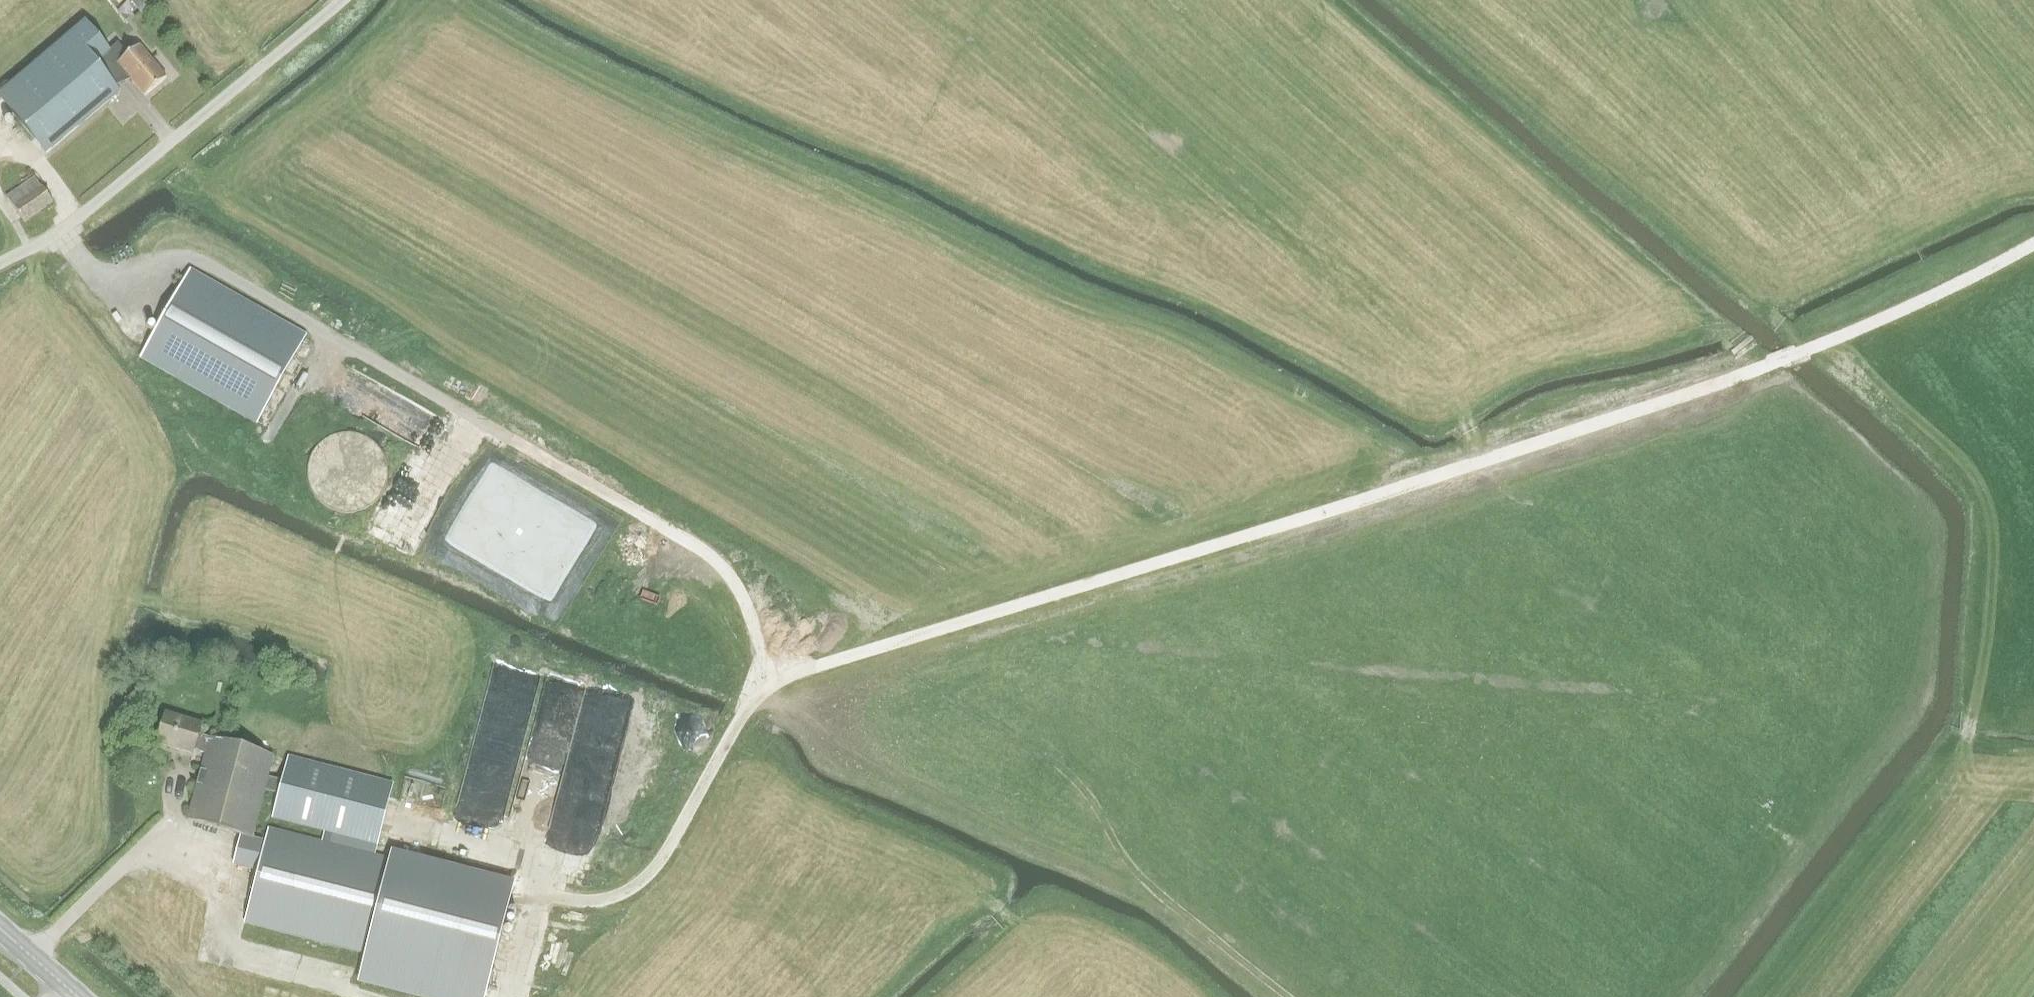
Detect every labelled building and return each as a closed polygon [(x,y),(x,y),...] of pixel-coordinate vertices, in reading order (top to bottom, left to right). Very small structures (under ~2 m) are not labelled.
[(138,16),(150,7),(145,0),(127,0),(138,16)] [(86,21),(0,94),(0,98),(35,139),(47,153),(120,91),(111,79),(96,62),(108,52),(110,50),(86,21)] [(108,52),(145,95),(167,77),(140,45),(128,55),(119,43),(110,50),(108,52)] [(53,202),(43,186),(35,176),(7,195),(14,206),(25,222),(53,202)] [(257,422),(306,335),(191,271),(142,357),(257,422)] [(346,367),(332,401),(428,442),(442,408),(346,367)] [(319,499),(333,508),(349,511),(366,507),(379,497),(387,483),(389,466),(383,450),(372,438),(356,432),(339,432),(324,439),(313,452),(308,468),(310,484),(319,499)] [(396,532),(410,542),(427,545),(443,538),(454,524),(457,507),(450,491),(436,481),(419,478),(403,485),(392,498),(390,515),(396,532)] [(547,600),(580,536),(540,516),(508,580),(547,600)] [(495,672),(477,739),(524,752),(543,685),(495,672)] [(542,740),(574,747),(584,702),(574,700),(569,721),(547,717),(542,740)] [(367,953),(360,979),(431,996),(485,996),(513,884),(392,853),(391,859),(270,828),(267,840),(253,836),(274,756),(199,734),(202,724),(166,713),(158,743),(194,753),(195,750),(207,753),(188,821),(242,835),(234,864),(259,870),(246,923),(367,953)] [(576,745),(571,782),(566,782),(565,792),(582,795),(589,746),(576,745)] [(394,785),(288,758),(272,818),(378,845),(394,785)]
